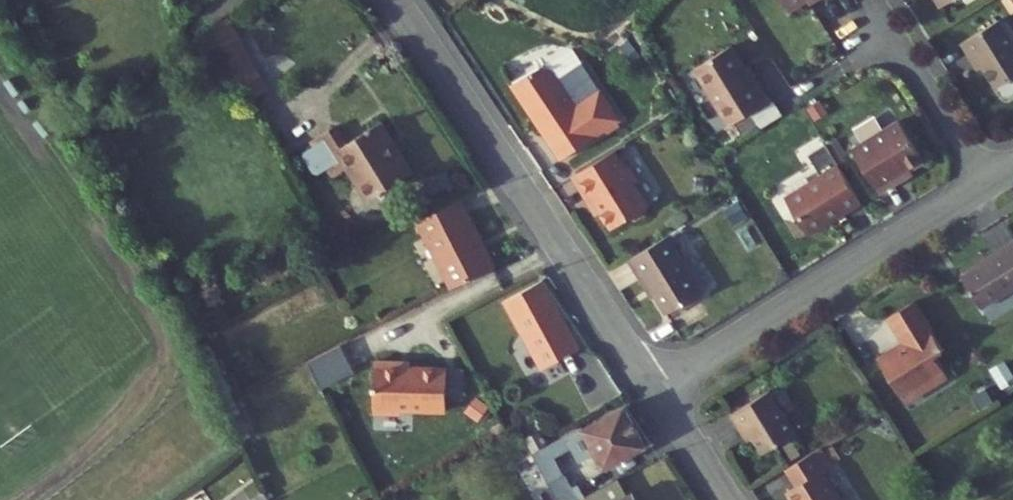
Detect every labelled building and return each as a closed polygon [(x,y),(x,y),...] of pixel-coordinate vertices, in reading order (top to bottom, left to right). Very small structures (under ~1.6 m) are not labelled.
[(1011,12),(973,35),(982,49),(987,46),(1008,80),(1012,76),(1012,16),(1011,12)] [(742,37),(706,59),(741,117),(781,92),(766,67),(762,69),(742,37)] [(554,52),(524,75),(573,150),(633,110),(589,44),(574,48),(562,57),(556,55),(554,52)] [(740,134),(777,114),(771,103),(734,123),(740,134)] [(911,113),(865,142),(892,186),(915,172),(913,168),(936,154),(911,113)] [(299,149),(321,184),(339,173),(359,206),(393,185),(375,153),(381,148),(370,129),(335,151),(328,155),(317,138),(299,149)] [(317,138),(328,155),(335,151),(324,133),(317,138)] [(834,170),(800,190),(822,226),(841,215),(843,210),(849,205),(855,207),(873,195),(838,137),(820,148),(834,170)] [(637,159),(626,141),(585,167),(603,196),(607,193),(623,220),(641,209),(648,211),(657,206),(658,198),(660,197),(646,174),(650,172),(641,156),(637,159)] [(375,153),(393,185),(401,180),(381,148),(375,153)] [(442,295),(484,274),(474,256),(471,258),(466,248),(470,246),(449,206),(407,228),(442,295)] [(714,283),(679,227),(640,251),(649,266),(651,264),(677,306),(714,283)] [(1010,243),(972,266),(992,298),(1012,285),(1012,248),(1010,243)] [(569,356),(531,287),(495,307),(532,376),(569,356)] [(955,342),(925,293),(901,308),(917,335),(910,339),(905,338),(889,348),(912,385),(919,387),(934,377),(941,379),(959,368),(947,347),(955,342)] [(436,418),(437,375),(389,373),(389,368),(365,368),(363,419),(390,420),(390,416),(436,418)] [(779,381),(741,405),(750,419),(755,416),(773,445),(806,425),(779,381)] [(572,433),(522,460),(544,499),(564,499),(544,461),(577,443),(594,474),(636,452),(615,412),(573,434),(572,433)] [(831,438),(797,460),(808,478),(798,483),(808,499),(859,499),(835,461),(842,456),(831,438)] [(581,499),(616,499),(608,485),(581,499)]
